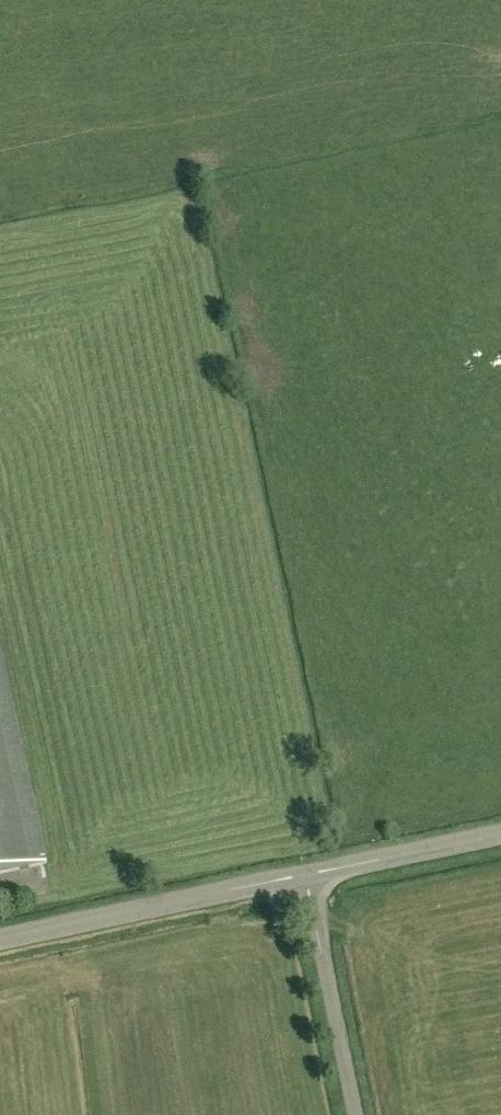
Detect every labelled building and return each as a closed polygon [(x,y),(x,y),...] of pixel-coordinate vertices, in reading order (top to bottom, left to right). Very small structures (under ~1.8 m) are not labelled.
[(46,863),(0,653),(0,873),(46,863)]
